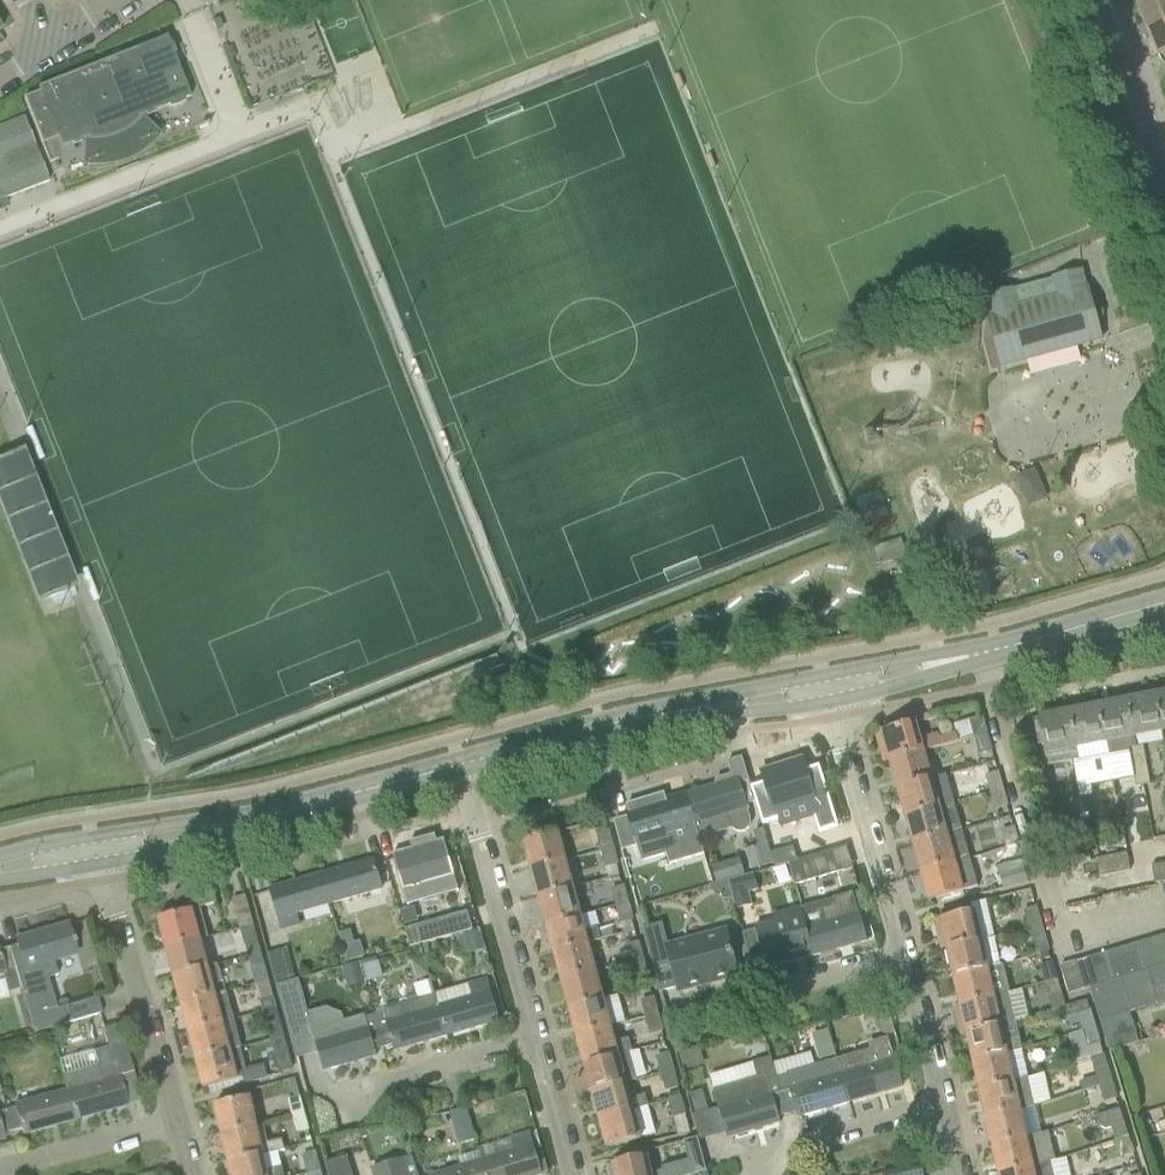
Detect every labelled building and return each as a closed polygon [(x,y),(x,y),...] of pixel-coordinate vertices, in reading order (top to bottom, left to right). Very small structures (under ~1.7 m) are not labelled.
[(1137,8),(1147,32),(1164,24),(1164,0),(1157,0),(1137,8)] [(1147,32),(1157,56),(1164,53),(1164,24),(1147,32)] [(136,119),(137,118),(142,116),(148,115),(153,113),(158,110),(189,97),(166,38),(37,89),(39,93),(23,99),(41,145),(57,139),(61,149),(86,139),(88,139),(90,139),(92,139),(94,139),(96,139),(98,139),(100,139),(102,138),(104,138),(106,137),(108,137),(110,136),(112,136),(114,135),(116,134),(118,133),(120,132),(122,131),(123,130),(125,129),(127,128),(128,126),(130,125),(132,124),(133,122),(135,121),(136,119)] [(3,198),(4,200),(48,183),(22,118),(0,127),(0,200),(3,198)] [(1087,290),(1085,290),(1081,272),(981,299),(991,340),(982,342),(989,370),(1101,340),(1087,290)] [(1147,449),(1154,467),(1164,463),(1164,451),(1163,444),(1147,449)] [(0,460),(0,513),(41,612),(77,597),(17,453),(0,460)] [(1020,477),(1029,504),(1048,498),(1039,471),(1020,477)] [(1155,696),(1146,697),(1143,693),(1129,696),(1128,701),(1126,701),(1134,740),(1163,735),(1155,696)] [(1155,696),(1163,735),(1164,734),(1164,694),(1155,696)] [(1126,701),(1098,707),(1107,755),(1127,751),(1130,751),(1136,750),(1134,740),(1126,701)] [(1098,707),(1069,712),(1078,757),(1085,757),(1088,776),(1091,789),(1113,785),(1107,755),(1098,707)] [(1085,757),(1078,757),(1069,712),(1040,718),(1045,746),(1039,748),(1043,766),(1070,761),(1073,779),(1088,776),(1085,757)] [(965,738),(986,733),(982,718),(961,724),(965,738)] [(915,723),(902,727),(900,720),(877,725),(880,734),(875,735),(881,762),(957,741),(955,734),(939,739),(938,736),(920,741),(915,723)] [(992,752),(989,740),(986,733),(965,738),(966,741),(973,739),(978,756),(992,752)] [(923,752),(957,742),(957,741),(881,762),(882,764),(889,762),(896,788),(931,778),(923,752)] [(1130,751),(1127,751),(1128,755),(1130,767),(1144,765),(1141,749),(1136,750),(1130,751)] [(837,828),(818,766),(805,771),(801,760),(760,773),(764,784),(750,788),(754,802),(762,825),(777,821),(775,813),(808,803),(818,834),(837,828)] [(1134,788),(1148,785),(1144,765),(1130,767),(1134,788)] [(988,792),(1002,788),(998,773),(984,777),(988,792)] [(1077,800),(1092,797),(1088,776),(1073,779),(1077,800)] [(715,786),(685,795),(694,823),(725,813),(728,823),(730,828),(734,831),(739,832),(744,830),(748,827),(749,822),(748,817),(745,807),(745,805),(754,802),(750,788),(748,782),(739,785),(737,780),(732,781),(728,777),(716,781),(715,786)] [(904,816),(938,806),(931,778),(896,788),(904,816)] [(994,812),(1008,808),(1002,788),(988,792),(994,812)] [(615,821),(613,822),(621,851),(637,846),(662,839),(666,855),(669,865),(704,854),(701,845),(694,823),(685,795),(657,804),(655,797),(626,805),(628,812),(626,813),(628,818),(615,822),(615,821)] [(912,844),(963,830),(955,802),(938,806),(904,816),(912,844)] [(1086,822),(1063,826),(1061,817),(1042,821),(1049,853),(1066,850),(1067,855),(1092,849),(1086,822)] [(1013,828),(999,832),(1003,848),(1018,844),(1013,828)] [(920,872),(970,857),(963,830),(912,844),(920,872)] [(565,861),(563,855),(557,832),(523,842),(530,870),(565,861)] [(600,852),(612,848),(607,832),(595,835),(600,852)] [(410,850),(392,855),(407,906),(458,892),(443,840),(436,842),(435,838),(434,836),(409,843),(411,848),(411,850),(410,850)] [(1028,882),(1018,844),(1003,848),(1008,865),(998,868),(1003,889),(1028,882)] [(747,849),(750,868),(765,865),(762,846),(747,849)] [(604,868),(616,865),(612,848),(600,852),(604,868)] [(793,849),(771,855),(775,868),(797,861),(793,849)] [(795,885),(837,873),(831,852),(797,861),(797,862),(788,864),(795,885)] [(1097,878),(1128,872),(1125,855),(1094,861),(1097,878)] [(969,858),(920,872),(928,901),(935,899),(937,906),(965,899),(963,891),(977,887),(969,858)] [(713,886),(744,877),(739,860),(708,869),(713,886)] [(373,861),(322,875),(330,904),(382,889),(381,886),(375,866),(373,861)] [(538,898),(572,889),(565,861),(530,870),(538,898)] [(1164,883),(1164,866),(1151,868),(1153,885),(1164,883)] [(295,914),(330,904),(322,875),(270,890),(282,931),(299,926),(295,914)] [(748,893),(756,891),(753,878),(728,884),(735,913),(752,909),(748,893)] [(216,904),(211,885),(211,884),(172,894),(178,915),(158,921),(165,949),(206,938),(199,909),(216,904)] [(614,907),(628,904),(623,887),(609,890),(614,907)] [(545,926),(580,917),(572,889),(538,898),(545,926)] [(866,942),(858,913),(852,894),(832,899),(834,907),(822,910),(802,915),(800,908),(813,957),(866,942)] [(245,897),(232,900),(240,929),(253,925),(245,897)] [(618,925),(632,922),(628,904),(614,907),(618,925)] [(932,922),(939,950),(981,940),(975,912),(973,913),(971,905),(944,911),(946,919),(932,922)] [(813,957),(800,908),(781,914),(772,917),(773,923),(754,929),(765,970),(813,957)] [(1041,925),(1036,908),(1022,912),(1027,928),(1041,925)] [(596,928),(584,931),(580,917),(545,926),(553,953),(599,940),(596,928)] [(404,930),(410,948),(451,937),(446,919),(416,927),(404,930)] [(17,946),(8,949),(20,990),(20,991),(33,1034),(70,1023),(66,1007),(56,1010),(47,979),(57,976),(53,961),(76,955),(73,945),(75,945),(73,939),(71,940),(67,925),(20,939),(15,941),(17,946)] [(248,956),(261,952),(253,925),(240,929),(245,947),(246,946),(248,956)] [(725,931),(667,946),(662,925),(643,930),(653,968),(670,963),(678,993),(738,977),(725,931)] [(1030,958),(1049,952),(1041,925),(1027,928),(1032,947),(1028,948),(1030,958)] [(472,953),(484,949),(478,931),(466,934),(472,953)] [(981,940),(939,950),(939,951),(946,949),(952,977),(987,969),(999,966),(993,937),(981,940)] [(1164,965),(1164,941),(1163,937),(1148,941),(1157,968),(1164,965)] [(198,941),(206,938),(165,949),(173,977),(206,968),(198,941)] [(587,944),(599,941),(599,940),(553,953),(561,981),(595,972),(587,944)] [(629,963),(642,960),(637,941),(624,944),(629,963)] [(1142,972),(1157,968),(1148,941),(1134,946),(1142,972)] [(354,944),(344,947),(348,963),(365,958),(361,942),(354,944)] [(1128,976),(1142,972),(1134,946),(1120,950),(1128,976)] [(280,977),(295,973),(288,948),(273,952),(280,977)] [(8,998),(7,994),(19,990),(8,949),(0,951),(0,1000),(8,998)] [(1114,981),(1128,976),(1120,950),(1106,954),(1114,981)] [(255,984),(268,980),(261,952),(248,956),(251,967),(250,967),(255,984)] [(1100,985),(1114,981),(1106,954),(1091,958),(1100,985)] [(1088,989),(1100,985),(1091,958),(1077,963),(1085,990),(1088,989)] [(634,980),(646,977),(642,960),(629,963),(634,980)] [(368,980),(382,976),(378,962),(364,966),(368,980)] [(1042,983),(1056,980),(1051,963),(1038,967),(1042,983)] [(1068,995),(1085,990),(1077,963),(1060,968),(1068,995)] [(358,964),(342,968),(348,988),(363,983),(358,964)] [(216,985),(222,984),(217,965),(206,968),(173,977),(180,1005),(213,996),(218,994),(216,985)] [(1164,1003),(1164,965),(1157,968),(1142,972),(1128,976),(1114,981),(1100,985),(1088,989),(1108,1053),(1134,1045),(1139,1044),(1130,1013),(1164,1003)] [(987,969),(952,977),(959,1004),(992,996),(993,999),(1007,996),(999,966),(987,969)] [(568,1009),(602,1000),(595,972),(561,981),(568,1009)] [(263,1014),(277,1010),(268,980),(255,984),(263,1014)] [(383,1048),(374,1017),(373,1013),(321,1028),(319,1020),(310,1023),(298,980),(277,986),(290,1032),(311,1026),(324,1071),(375,1056),(373,1051),(383,1048)] [(471,996),(438,1006),(446,1036),(498,1021),(486,980),(468,985),(471,996)] [(1047,1002),(1061,998),(1056,980),(1042,983),(1047,1002)] [(213,996),(180,1005),(188,1033),(234,1020),(226,992),(218,994),(213,996)] [(394,1051),(446,1036),(434,995),(384,1010),(385,1014),(374,1017),(383,1048),(393,1045),(394,1051)] [(993,999),(992,996),(959,1004),(959,1006),(952,1008),(958,1034),(1012,1020),(1007,996),(993,999)] [(645,1019),(657,1015),(652,998),(640,1002),(645,1019)] [(576,1037),(610,1028),(602,1000),(568,1009),(576,1037)] [(1090,1010),(1089,1010),(1086,1002),(1074,1005),(1082,1031),(1095,1027),(1090,1010)] [(887,1009),(873,1013),(878,1031),(885,1035),(893,1033),(887,1009)] [(102,1014),(99,1015),(103,1031),(108,1049),(94,1053),(98,1069),(63,1079),(74,1120),(125,1106),(117,1078),(132,1074),(118,1027),(115,1016),(113,1011),(102,1014)] [(650,1037),(662,1034),(657,1015),(645,1019),(650,1037)] [(239,1049),(241,1048),(234,1020),(188,1033),(195,1060),(239,1049)] [(269,1041),(282,1037),(278,1020),(264,1023),(269,1041)] [(966,1035),(971,1060),(1008,1052),(1020,1049),(1018,1039),(1003,1043),(999,1027),(1012,1024),(1012,1020),(958,1034),(959,1036),(966,1035)] [(1099,1044),(1101,1043),(1095,1027),(1082,1031),(1082,1032),(1068,1036),(1076,1062),(1102,1053),(1099,1044)] [(627,1041),(614,1044),(610,1028),(576,1037),(583,1064),(630,1051),(627,1041)] [(828,1032),(815,1035),(822,1060),(834,1056),(828,1032)] [(278,1076),(292,1073),(282,1037),(269,1041),(278,1076)] [(870,1052),(837,1061),(841,1073),(849,1102),(901,1088),(887,1040),(868,1045),(870,1052)] [(238,1068),(243,1067),(239,1049),(195,1060),(203,1089),(207,1088),(208,1094),(242,1085),(240,1076),(238,1068)] [(1008,1052),(971,1060),(978,1089),(1012,1081),(1013,1084),(1027,1081),(1020,1051),(1020,1049),(1008,1052)] [(629,1054),(631,1053),(630,1051),(583,1064),(591,1094),(626,1084),(625,1083),(636,1080),(629,1054)] [(659,1075),(673,1071),(669,1055),(655,1058),(659,1075)] [(1104,1103),(1118,1099),(1104,1055),(1090,1059),(1096,1077),(1079,1083),(1082,1092),(1099,1087),(1104,1103)] [(757,1078),(713,1091),(727,1138),(778,1123),(777,1117),(787,1115),(780,1091),(780,1090),(776,1078),(770,1058),(752,1063),(757,1078)] [(814,1067),(776,1078),(780,1090),(780,1091),(787,1115),(795,1112),(797,1117),(849,1102),(841,1073),(837,1061),(837,1060),(814,1067)] [(265,1080),(264,1076),(262,1070),(240,1076),(242,1085),(265,1080)] [(663,1093),(677,1090),(673,1071),(659,1075),(663,1093)] [(22,1134),(74,1120),(63,1079),(62,1079),(65,1092),(12,1106),(13,1109),(6,1111),(11,1131),(21,1129),(22,1134)] [(1021,1109),(1032,1105),(1027,1081),(1013,1084),(1012,1081),(978,1089),(984,1117),(1021,1109)] [(644,1099),(630,1102),(626,1084),(591,1094),(598,1120),(632,1111),(646,1107),(644,1099)] [(702,1091),(689,1094),(694,1114),(707,1111),(702,1091)] [(221,1135),(256,1127),(249,1098),(215,1106),(221,1135)] [(289,1118),(303,1114),(299,1098),(285,1102),(289,1118)] [(683,1116),(685,1115),(680,1098),(667,1102),(671,1119),(673,1119),(678,1137),(688,1134),(683,1116)] [(497,1100),(484,1103),(488,1120),(501,1116),(497,1100)] [(1019,1111),(1032,1108),(1032,1105),(1021,1109),(984,1117),(991,1145),(1025,1137),(1019,1111)] [(457,1147),(475,1142),(465,1109),(448,1114),(457,1147)] [(0,1113),(0,1140),(3,1140),(2,1134),(11,1131),(6,1111),(0,1113)] [(632,1111),(598,1120),(606,1149),(629,1143),(640,1140),(632,1111)] [(1116,1142),(1117,1142),(1129,1138),(1121,1111),(1098,1117),(1101,1128),(1105,1130),(1112,1128),(1116,1142)] [(294,1137),(308,1133),(303,1114),(289,1118),(294,1137)] [(261,1129),(257,1130),(256,1127),(221,1135),(228,1163),(263,1156),(282,1150),(280,1142),(265,1145),(261,1129)] [(541,1174),(528,1134),(477,1149),(484,1174),(540,1174),(541,1174)] [(1034,1165),(1052,1160),(1046,1134),(1025,1138),(1025,1137),(991,1145),(997,1173),(1034,1165)] [(1122,1158),(1134,1154),(1129,1138),(1117,1142),(1122,1158)] [(706,1173),(697,1139),(682,1143),(683,1144),(688,1161),(663,1168),(664,1171),(651,1174),(646,1151),(621,1157),(622,1163),(606,1166),(608,1174),(697,1174),(706,1173)] [(477,1149),(476,1149),(480,1163),(432,1174),(484,1174),(477,1149)] [(283,1152),(282,1150),(263,1156),(228,1163),(230,1174),(281,1174),(279,1169),(266,1172),(263,1157),(283,1152)] [(305,1173),(319,1169),(315,1153),(301,1156),(305,1173)] [(325,1162),(328,1174),(352,1174),(347,1155),(325,1162)] [(412,1155),(371,1168),(373,1174),(418,1174),(412,1155)] [(1053,1163),(1052,1160),(1034,1165),(997,1173),(998,1174),(1034,1174),(1032,1167),(1053,1163)]
